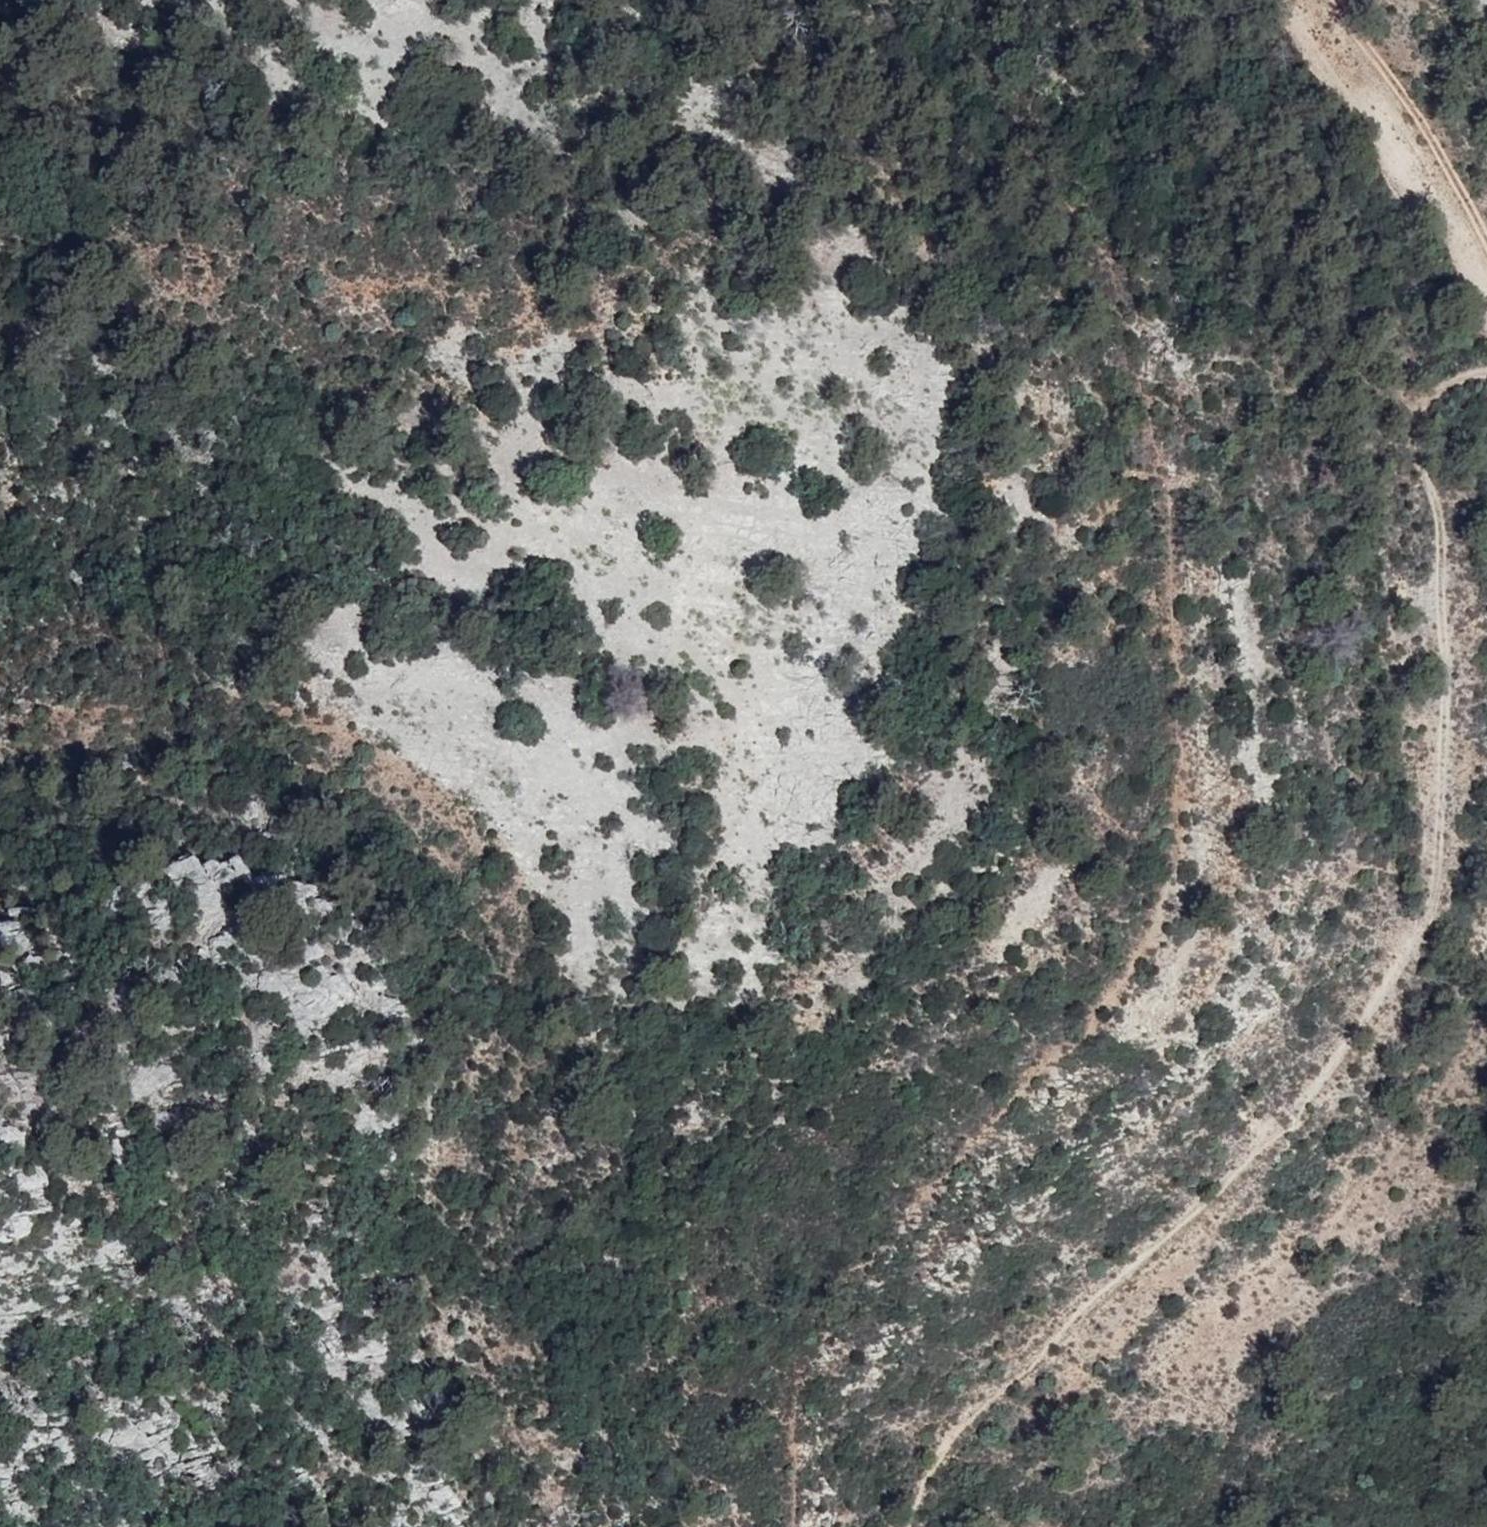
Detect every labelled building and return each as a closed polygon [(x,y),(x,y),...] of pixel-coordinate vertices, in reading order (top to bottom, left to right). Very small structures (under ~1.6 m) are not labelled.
[(166,866),(173,888),(206,877),(198,855),(166,866)]
